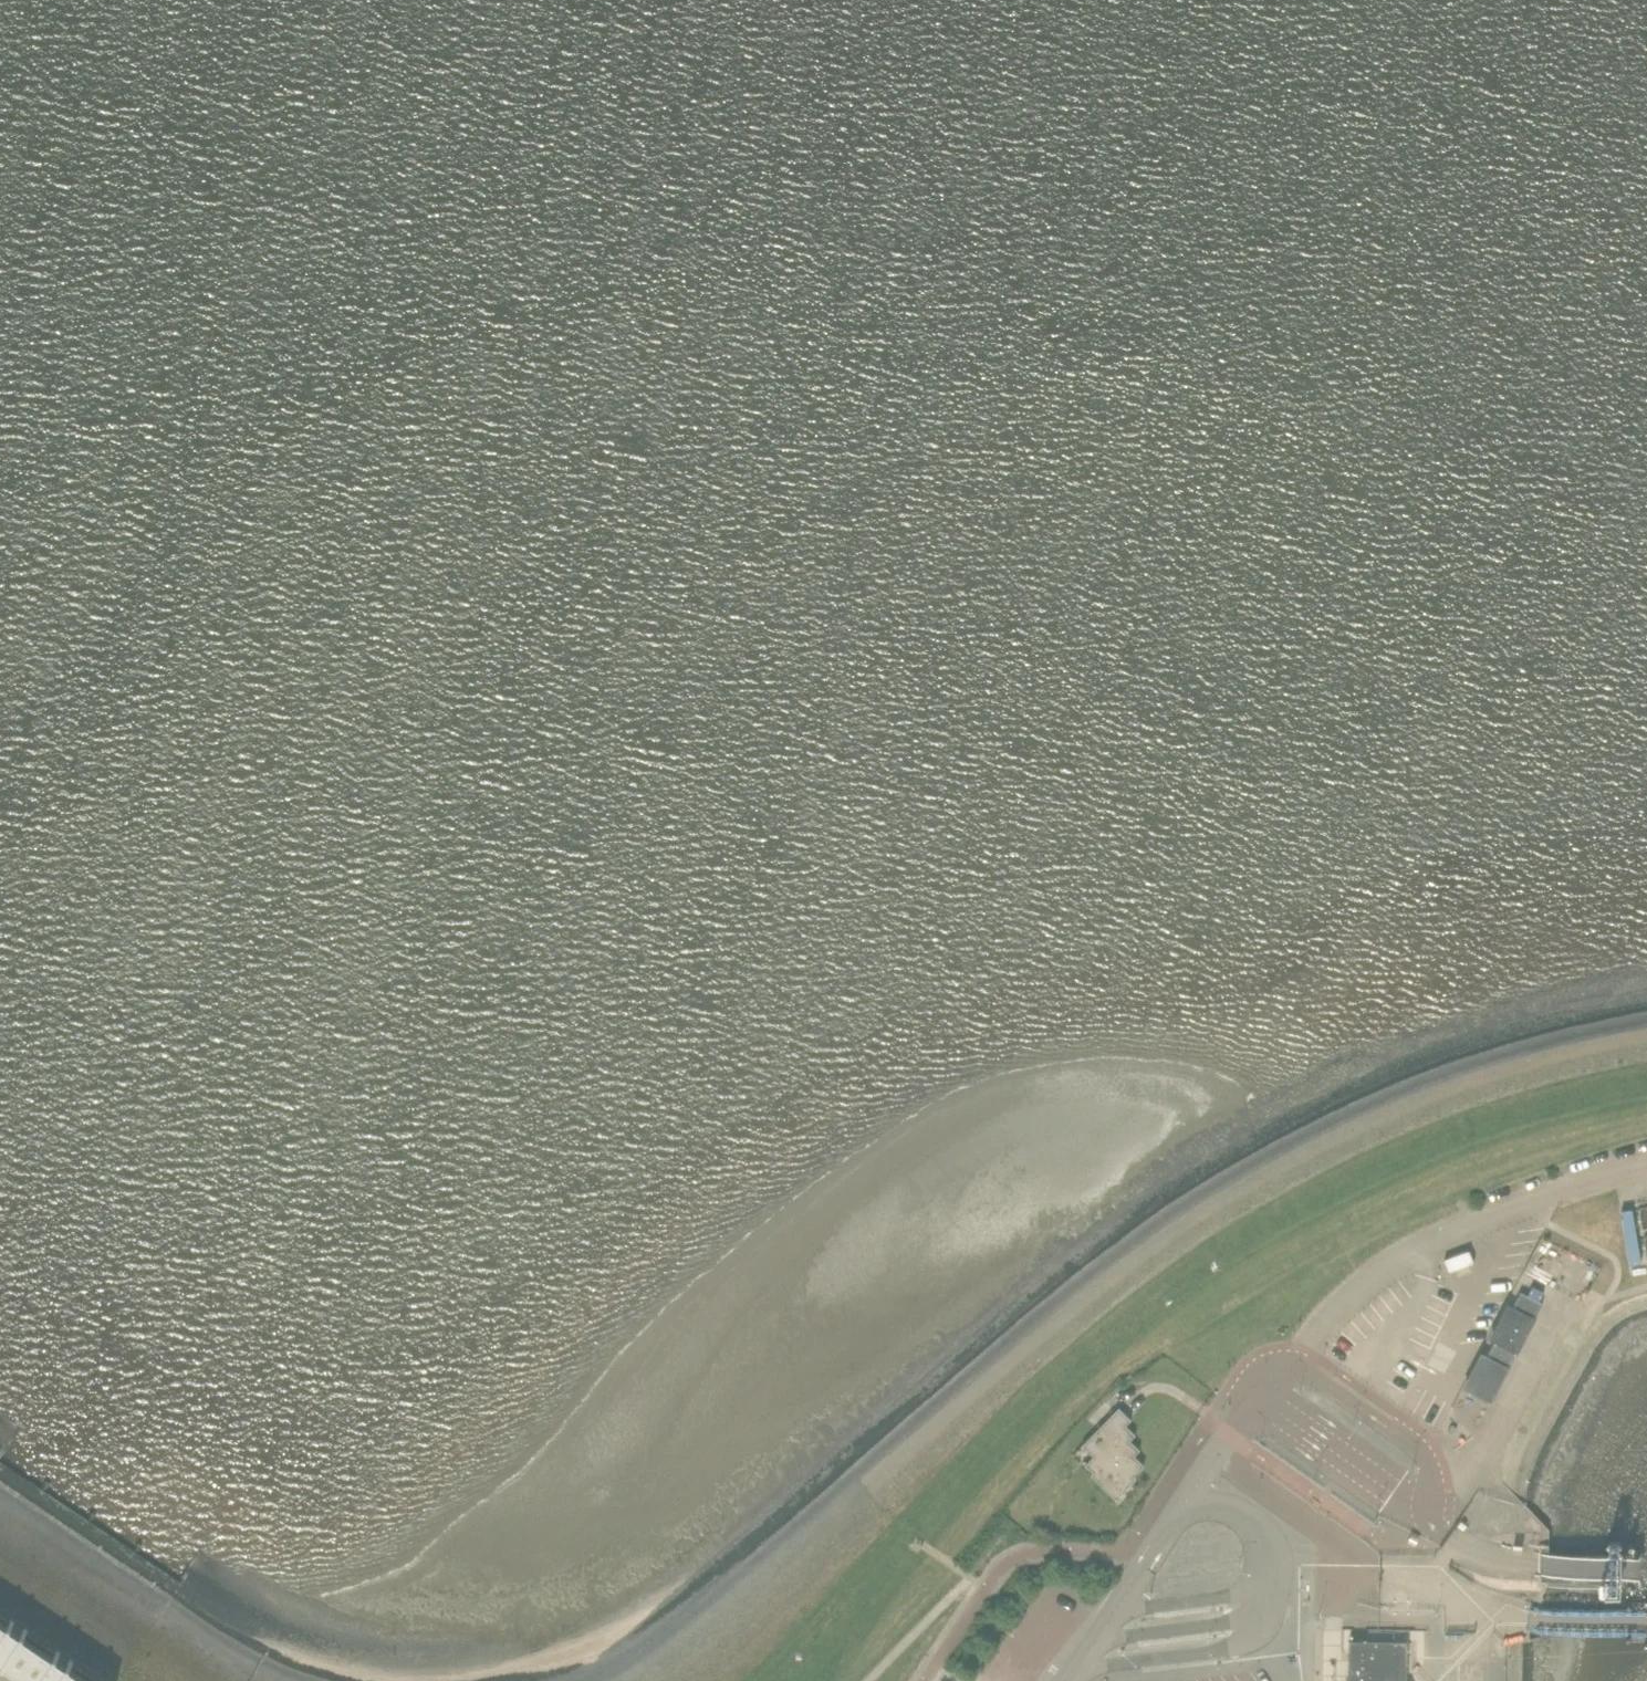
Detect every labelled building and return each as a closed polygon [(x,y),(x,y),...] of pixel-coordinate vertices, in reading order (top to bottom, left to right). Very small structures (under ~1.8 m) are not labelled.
[(1490,1400),(1516,1350),(1534,1317),(1542,1302),(1520,1291),(1468,1389),(1490,1400)] [(1114,1494),(1144,1464),(1134,1454),(1140,1448),(1130,1439),(1135,1433),(1125,1424),(1131,1418),(1119,1406),(1082,1444),(1093,1455),(1085,1463),(1093,1471),(1091,1473),(1116,1498),(1117,1497),(1114,1494)] [(0,1611),(0,1666),(22,1680),(105,1680),(0,1611)] [(1396,1647),(1352,1647),(1352,1634),(1350,1634),(1349,1680),(1396,1680),(1396,1647)]
